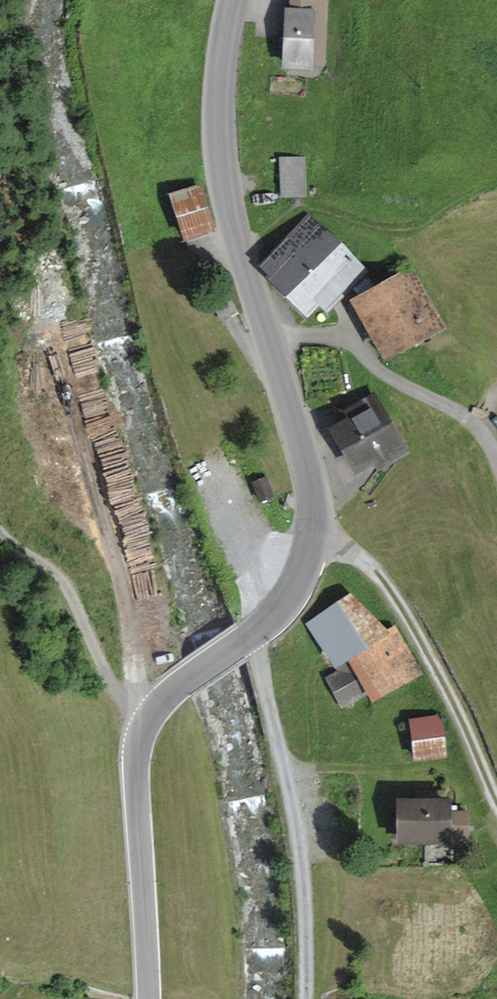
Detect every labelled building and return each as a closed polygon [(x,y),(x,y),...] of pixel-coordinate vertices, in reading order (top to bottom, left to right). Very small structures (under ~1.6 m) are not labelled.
[(286,64),(322,68),(329,0),(293,0),(286,64)] [(309,157),(283,159),(285,196),(311,195),(309,157)] [(190,232),(218,223),(204,184),(177,193),(190,232)] [(318,217),(266,270),(315,317),(366,264),(318,217)] [(446,328),(412,270),(355,303),(388,361),(446,328)] [(410,451),(380,397),(332,424),(363,478),(410,451)] [(351,601),(313,628),(342,668),(387,635),(351,601)] [(402,635),(355,665),(372,690),(379,704),(427,675),(402,635)] [(355,665),(321,688),(338,713),(372,690),(355,665)] [(413,721),(417,756),(449,752),(445,717),(413,721)] [(460,795),(401,797),(403,842),(462,840),(460,795)]
